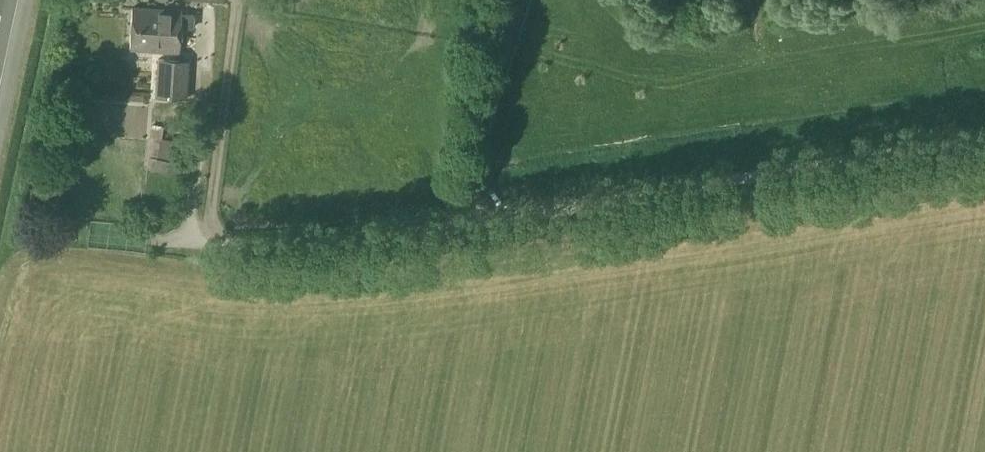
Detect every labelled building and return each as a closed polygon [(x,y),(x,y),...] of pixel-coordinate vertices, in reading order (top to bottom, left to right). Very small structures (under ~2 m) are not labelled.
[(129,51),(179,54),(180,29),(193,30),(194,16),(181,16),(181,11),(132,8),(132,14),(129,51)] [(154,98),(186,100),(188,61),(156,60),(154,98)] [(147,166),(154,168),(154,170),(178,173),(183,141),(161,138),(163,127),(154,126),(152,136),(147,166)] [(156,228),(161,221),(156,213),(147,213),(143,221),(148,229),(156,228)]
